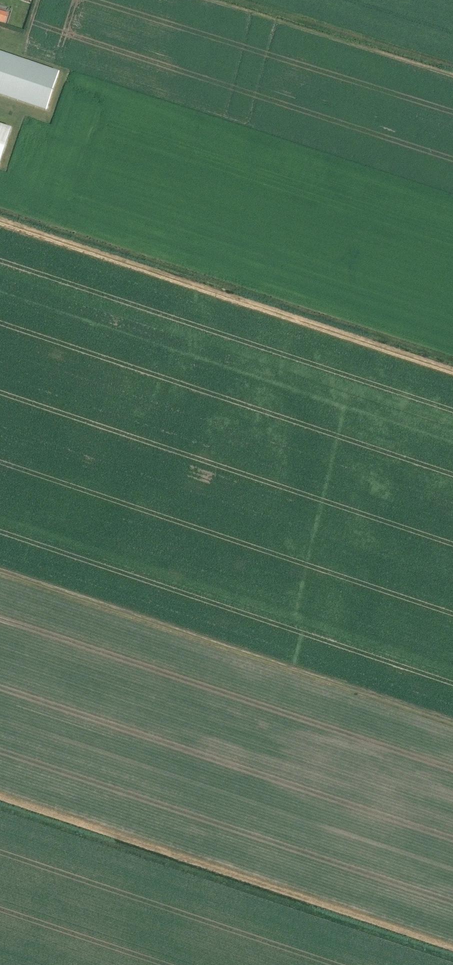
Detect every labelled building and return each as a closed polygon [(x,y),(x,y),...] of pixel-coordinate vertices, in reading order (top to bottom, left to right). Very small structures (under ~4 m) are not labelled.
[(6,22),(8,11),(0,10),(0,21),(6,22)] [(46,111),(59,73),(0,53),(0,96),(46,111)] [(10,129),(0,125),(0,160),(10,129)]
